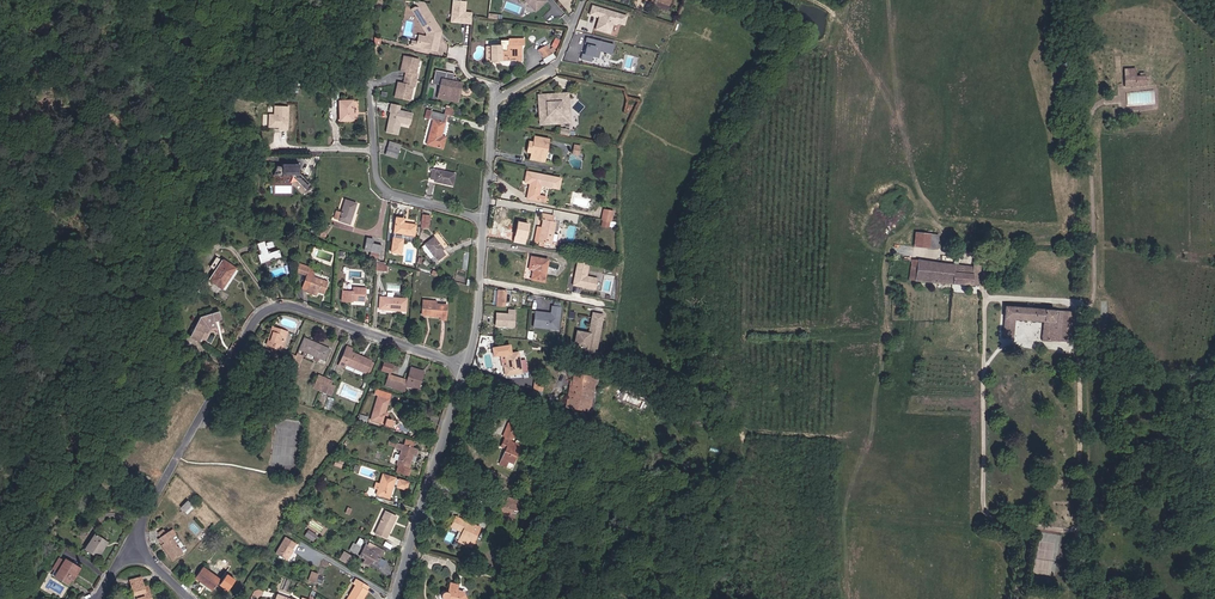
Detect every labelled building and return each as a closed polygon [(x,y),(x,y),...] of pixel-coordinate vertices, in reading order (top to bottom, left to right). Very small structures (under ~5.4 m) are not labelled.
[(465,2),(453,0),(451,11),(453,11),(452,17),(455,21),(463,21),(463,23),(471,24),(472,13),(464,13),(465,2)] [(525,0),(533,9),(536,10),(544,3),(544,0),(525,0)] [(417,7),(413,7),(410,9),(426,34),(425,37),(424,43),(417,42),(415,42),(414,46),(416,47),(416,46),(423,48),(436,51),(440,34),(437,34),(438,28),(426,8),(422,2),(413,1),(417,7)] [(615,25),(617,24),(623,25),(626,16),(592,6),(589,15),(596,17),(597,16),(599,16),(595,30),(609,34),(612,24),(615,25)] [(453,11),(451,11),(450,22),(463,23),(463,21),(455,21),(452,17),(453,11)] [(611,54),(613,45),(586,38),(584,44),(587,45),(585,54),(582,54),(580,59),(590,62),(592,57),(597,58),(599,51),(611,54)] [(491,61),(515,61),(515,62),(519,62),(518,46),(524,46),(523,39),(508,39),(508,40),(500,41),(500,46),(490,46),(491,61)] [(543,59),(551,53),(546,46),(538,51),(543,59)] [(552,54),(543,60),(545,64),(554,58),(552,54)] [(419,60),(403,56),(400,71),(408,73),(406,78),(416,80),(417,74),(415,74),(419,60)] [(1145,85),(1145,76),(1135,76),(1134,69),(1124,69),(1125,86),(1145,85)] [(455,82),(456,77),(453,77),(453,74),(434,70),(432,85),(439,86),(436,99),(458,103),(462,83),(455,82)] [(416,80),(406,78),(405,84),(398,83),(395,97),(410,100),(413,86),(414,87),(416,80)] [(569,122),(569,115),(568,115),(567,101),(568,101),(567,93),(560,94),(560,95),(546,95),(538,95),(539,103),(540,117),(540,124),(548,124),(548,123),(562,122),(562,123),(569,122)] [(353,120),(352,101),(339,101),(340,121),(353,120)] [(409,125),(412,113),(399,110),(400,106),(391,104),(389,112),(390,112),(389,116),(390,117),(389,119),(388,119),(385,132),(393,134),(395,128),(398,128),(399,122),(409,125)] [(288,107),(275,107),(274,115),(269,115),(269,124),(271,124),(274,127),(283,128),(282,130),(288,130),(288,107)] [(446,115),(427,110),(425,117),(433,119),(427,144),(443,148),(445,137),(441,136),(446,115)] [(549,140),(533,137),(532,142),(530,153),(532,153),(531,159),(543,161),(545,151),(547,152),(549,140)] [(399,151),(387,147),(385,155),(397,158),(399,151)] [(299,173),(299,163),(282,163),(282,166),(276,165),(272,174),(281,176),(282,174),(291,176),(306,191),(311,185),(299,173)] [(455,174),(430,169),(430,171),(432,171),(430,179),(435,180),(434,181),(452,185),(455,174)] [(560,178),(527,172),(525,182),(530,183),(527,199),(545,202),(545,197),(538,196),(540,185),(558,189),(560,178)] [(356,204),(345,200),(341,213),(336,211),(334,218),(339,220),(339,221),(349,224),(356,204)] [(612,211),(604,210),(602,219),(610,221),(612,211)] [(554,216),(543,214),(542,219),(543,220),(541,229),(539,242),(551,244),(555,222),(553,222),(554,216)] [(430,216),(422,215),(421,228),(428,229),(430,216)] [(403,219),(396,218),(391,252),(400,254),(403,234),(414,236),(415,225),(403,223),(403,219)] [(525,238),(527,223),(516,221),(513,236),(525,238)] [(929,248),(931,234),(915,233),(914,247),(929,248)] [(937,249),(938,235),(931,234),(929,248),(937,249)] [(437,261),(445,255),(442,250),(443,249),(434,237),(421,247),(430,259),(434,256),(437,261)] [(373,240),(366,238),(364,250),(380,253),(381,245),(372,243),(373,240)] [(273,246),(272,241),(265,243),(266,246),(265,246),(263,242),(256,244),(258,251),(259,253),(260,254),(257,255),(260,264),(265,262),(269,260),(278,258),(280,257),(278,250),(268,254),(266,248),(267,247),(267,248),(273,246)] [(547,260),(531,257),(529,266),(533,267),(533,270),(531,279),(543,282),(547,260)] [(583,286),(582,287),(595,290),(597,278),(586,276),(589,263),(578,260),(573,285),(578,286),(578,285),(583,286)] [(917,280),(919,261),(911,260),(909,279),(917,280)] [(221,288),(234,268),(223,261),(217,271),(210,281),(221,288)] [(978,285),(980,262),(973,261),(972,266),(919,261),(917,280),(978,285)] [(384,265),(384,263),(376,262),(376,270),(387,271),(387,269),(384,269),(384,265)] [(324,294),(328,282),(312,277),(315,269),(298,263),(297,272),(307,275),(302,289),(308,290),(307,292),(316,295),(317,292),(324,294)] [(202,286),(204,282),(197,277),(197,278),(194,276),(190,282),(200,289),(202,286)] [(365,301),(366,288),(352,287),(352,291),(342,290),(341,302),(352,302),(352,300),(365,301)] [(505,306),(506,291),(498,290),(497,305),(505,306)] [(405,311),(406,299),(380,297),(379,309),(405,311)] [(445,320),(447,305),(436,304),(430,304),(430,301),(423,300),(422,313),(429,314),(429,316),(440,317),(440,319),(445,320)] [(560,308),(552,307),(551,314),(549,315),(548,315),(548,313),(535,312),(533,327),(550,329),(558,322),(556,319),(557,315),(559,315),(560,308)] [(1071,342),(1073,312),(1005,307),(1002,336),(1013,337),(1014,319),(1043,321),(1042,339),(1071,342)] [(508,314),(498,314),(498,320),(496,320),(495,326),(513,327),(514,310),(509,310),(508,314)] [(206,325),(214,323),(213,321),(221,319),(219,311),(200,317),(189,336),(198,341),(203,331),(206,325)] [(593,314),(592,321),(600,323),(602,316),(593,314)] [(588,338),(577,335),(574,347),(586,349),(586,351),(594,352),(600,323),(592,321),(589,335),(588,338)] [(209,329),(215,327),(214,323),(206,325),(203,331),(207,333),(209,329)] [(281,344),(285,331),(272,327),(270,332),(272,333),(270,340),(268,340),(266,345),(281,350),(283,345),(281,344)] [(315,357),(319,358),(324,361),(329,349),(320,345),(320,346),(316,345),(316,343),(304,338),(299,350),(303,352),(307,353),(315,357)] [(521,372),(526,371),(524,360),(519,361),(518,352),(510,353),(509,345),(492,348),(493,356),(500,355),(502,367),(504,367),(505,375),(521,373),(521,372)] [(340,362),(346,365),(366,373),(366,372),(370,362),(371,361),(350,352),(352,349),(346,346),(340,362)] [(270,352),(264,349),(261,360),(267,362),(270,352)] [(298,368),(303,356),(301,355),(297,353),(296,356),(291,365),(298,368)] [(291,365),(296,356),(291,354),(287,363),(291,365)] [(288,358),(283,356),(279,364),(284,366),(288,358)] [(391,373),(393,365),(384,362),(381,370),(391,373)] [(420,381),(423,372),(411,368),(407,380),(393,376),(390,386),(404,391),(405,386),(416,389),(419,380),(420,381)] [(595,378),(574,374),(572,382),(571,387),(569,387),(566,407),(589,411),(595,378)] [(320,390),(325,378),(318,376),(313,388),(320,390)] [(326,393),(330,384),(332,381),(325,378),(320,390),(326,393)] [(540,379),(534,378),(533,390),(542,391),(544,379),(540,379)] [(330,395),(334,385),(330,384),(326,393),(330,395)] [(390,394),(375,390),(373,394),(378,396),(389,399),(390,394)] [(388,426),(389,427),(390,427),(391,426),(392,426),(392,425),(393,424),(393,423),(393,422),(392,422),(392,421),(391,420),(390,419),(389,419),(386,418),(387,413),(384,412),(389,399),(378,396),(371,420),(384,424),(383,425),(388,426)] [(513,464),(521,446),(519,445),(521,442),(516,440),(514,443),(511,442),(517,427),(508,423),(503,437),(504,437),(501,447),(506,449),(501,459),(508,461),(513,464)] [(412,447),(414,442),(405,439),(403,445),(412,447)] [(409,469),(411,461),(413,454),(416,455),(418,449),(412,447),(403,445),(390,441),(389,444),(395,446),(395,448),(401,450),(396,465),(398,465),(396,472),(408,476),(410,470),(409,469)] [(378,489),(376,494),(389,498),(393,485),(397,486),(397,487),(406,490),(408,483),(382,475),(378,489)] [(477,488),(475,495),(484,497),(486,490),(477,488)] [(519,499),(500,494),(497,507),(500,512),(506,514),(511,511),(512,508),(516,509),(519,499)] [(185,512),(191,505),(187,501),(181,508),(185,512)] [(385,539),(396,516),(385,511),(375,534),(385,539)] [(471,546),(479,528),(455,517),(451,527),(463,532),(459,541),(461,542),(461,543),(465,545),(465,544),(471,546)] [(186,550),(172,529),(166,534),(161,537),(160,537),(164,543),(161,544),(172,560),(183,553),(183,552),(186,550)] [(309,529),(305,535),(314,541),(318,535),(309,529)] [(101,548),(106,541),(95,534),(85,549),(98,558),(103,549),(101,548)] [(289,557),(293,550),(292,549),(296,543),(285,537),(275,554),(287,561),(289,556),(289,557)] [(367,546),(366,545),(360,556),(364,559),(371,562),(375,565),(382,554),(378,552),(379,549),(374,546),(369,543),(367,546)] [(357,553),(360,547),(353,544),(350,550),(357,553)] [(347,563),(351,556),(343,552),(339,559),(347,563)] [(64,561),(59,558),(53,569),(55,570),(58,572),(64,561)] [(58,572),(55,570),(52,575),(61,580),(63,576),(71,580),(79,567),(65,559),(64,561),(58,572)] [(71,580),(63,576),(61,580),(69,585),(71,581),(72,581),(81,568),(79,567),(71,580)] [(212,590),(220,580),(202,567),(195,578),(212,590)] [(316,581),(317,576),(318,574),(311,572),(308,581),(315,583),(316,581)] [(236,581),(228,575),(220,586),(229,591),(236,581)] [(143,593),(145,592),(143,587),(142,582),(140,582),(139,578),(129,580),(133,595),(136,595),(137,598),(136,598),(151,598),(150,595),(144,597),(143,593)] [(367,591),(366,591),(369,586),(356,579),(353,584),(356,585),(347,598),(362,598),(367,591)] [(464,595),(460,594),(461,591),(457,590),(458,585),(450,583),(448,593),(447,592),(446,592),(445,592),(444,592),(443,593),(442,593),(442,594),(441,595),(441,597),(441,598),(442,598),(466,598),(464,595)]
